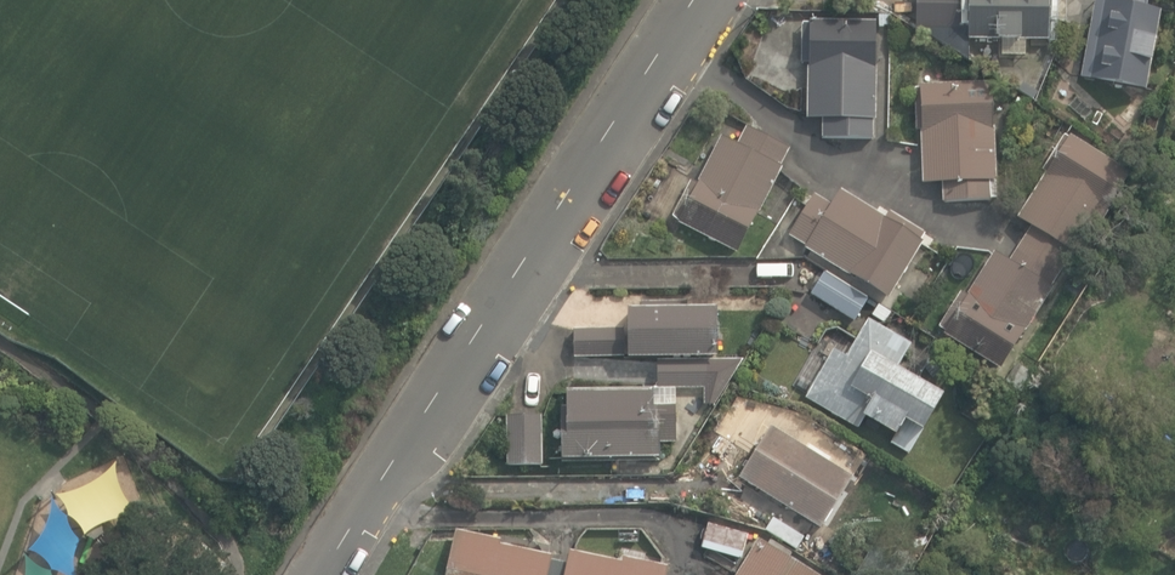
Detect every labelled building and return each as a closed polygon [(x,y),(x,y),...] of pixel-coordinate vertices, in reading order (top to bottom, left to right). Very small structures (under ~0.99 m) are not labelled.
[(1050,0),(918,0),(918,29),(969,61),(969,39),(1001,39),(1001,57),(1027,57),(1027,40),(1050,40),(1050,0)] [(1146,89),(1161,8),(1147,6),(1148,0),(1133,0),(1133,5),(1105,0),(1096,0),(1082,77),(1146,89)] [(825,137),(873,138),(873,119),(876,119),(877,22),(810,21),(810,24),(804,24),(804,53),(809,53),(809,118),(825,118),(825,137)] [(944,183),(945,202),(998,200),(992,83),(921,86),(925,183),(944,183)] [(1018,98),(1009,114),(1020,120),(1028,104),(1018,98)] [(1128,126),(1137,113),(1128,106),(1118,118),(1128,126)] [(671,212),(734,247),(790,146),(749,123),(739,141),(723,133),(697,179),(692,176),(671,212)] [(942,330),(998,364),(1070,249),(1077,253),(1128,170),(1067,132),(1016,214),(1030,223),(1008,257),(993,248),(966,292),(960,288),(938,323),(944,327),(942,330)] [(788,231),(886,293),(921,237),(918,235),(922,229),(888,207),(884,214),(839,186),(830,201),(813,191),(788,231)] [(691,258),(711,258),(711,246),(691,246),(691,258)] [(868,298),(824,273),(810,297),(854,322),(868,298)] [(677,440),(677,389),(704,389),(704,406),(717,406),(717,396),(745,358),(716,358),(716,308),(687,308),(687,300),(643,300),(643,307),(630,307),(629,358),(659,358),(659,387),(565,387),(565,407),(561,407),(561,458),(660,458),(660,440),(677,440)] [(880,303),(873,314),(886,322),(892,311),(880,303)] [(888,440),(906,450),(942,391),(895,363),(909,339),(867,314),(845,352),(832,345),(803,394),(856,425),(858,421),(881,434),(887,425),(894,429),(888,440)] [(624,328),(573,328),(573,356),(625,355),(624,328)] [(509,415),(510,466),(543,465),(542,415),(509,415)] [(741,477),(822,527),(853,477),(773,427),(741,477)] [(124,492),(113,470),(90,482),(101,504),(124,492)] [(700,539),(738,550),(745,527),(706,516),(700,539)] [(665,564),(620,554),(619,559),(566,548),(564,561),(548,557),(549,553),(497,541),(498,537),(453,527),(443,574),(662,574),(665,564)] [(822,572),(757,533),(734,571),(737,574),(736,574),(821,574),(822,572)]
